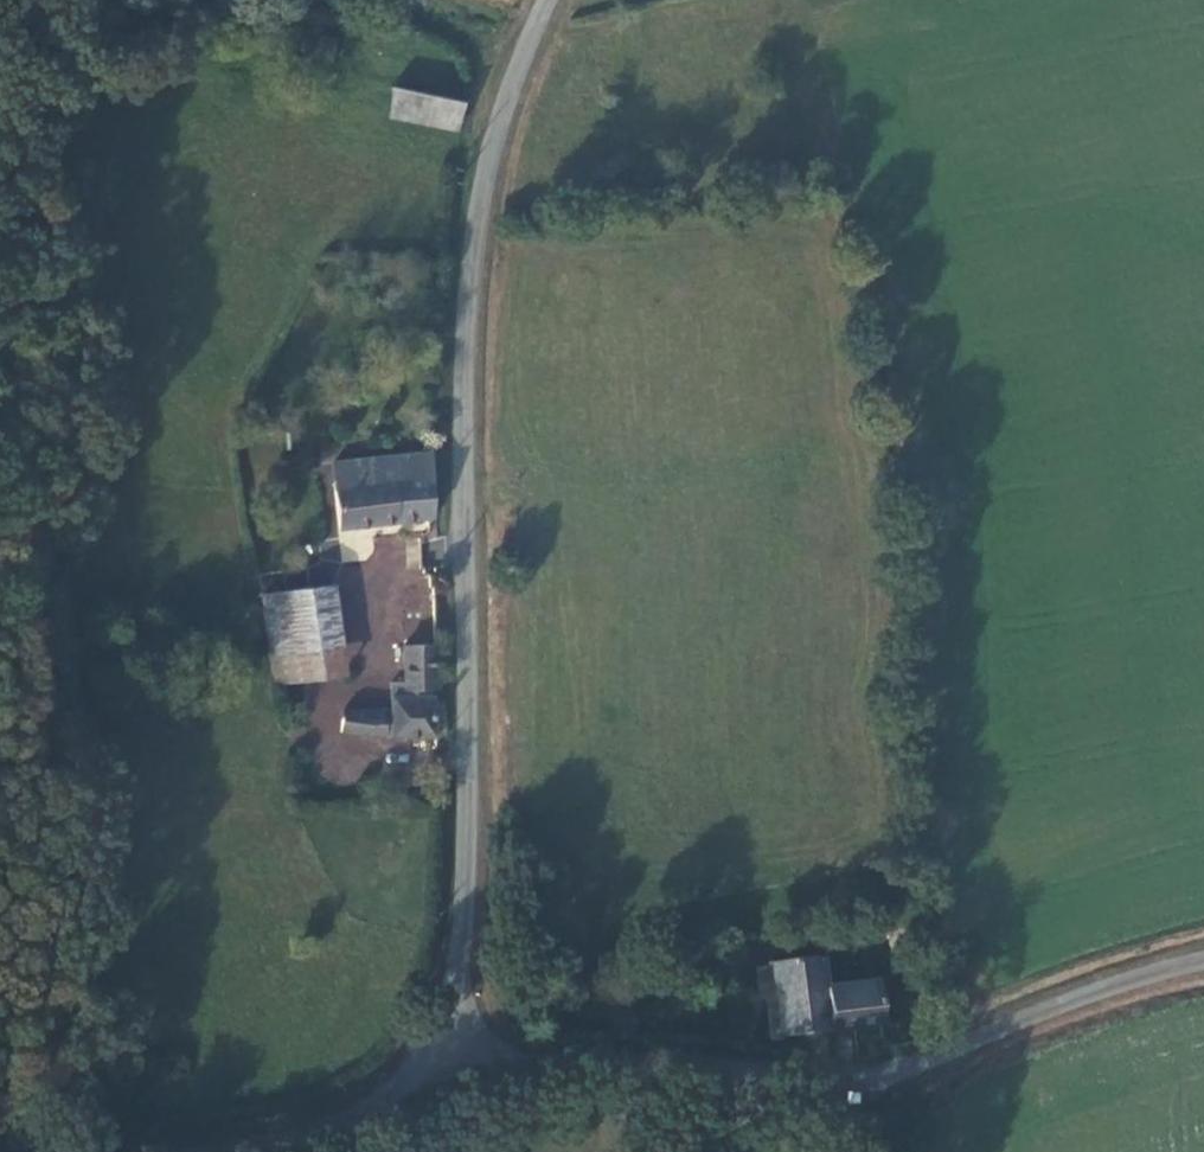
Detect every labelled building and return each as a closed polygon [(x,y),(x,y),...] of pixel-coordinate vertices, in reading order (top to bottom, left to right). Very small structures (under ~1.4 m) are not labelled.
[(336,40),(318,37),(315,61),(331,65),(336,40)] [(463,102),(396,90),(392,117),(459,128),(463,102)] [(430,453),(333,464),(340,526),(432,515),(430,453)] [(272,655),(340,644),(331,588),(264,598),(272,655)] [(344,670),(340,644),(272,655),(276,681),(344,670)] [(342,734),(389,736),(434,736),(434,697),(429,696),(429,687),(436,687),(435,646),(404,646),(404,683),(392,683),(393,712),(343,709),(342,734)] [(824,959),(774,964),(782,1037),(884,1026),(878,984),(829,990),(824,959)]
